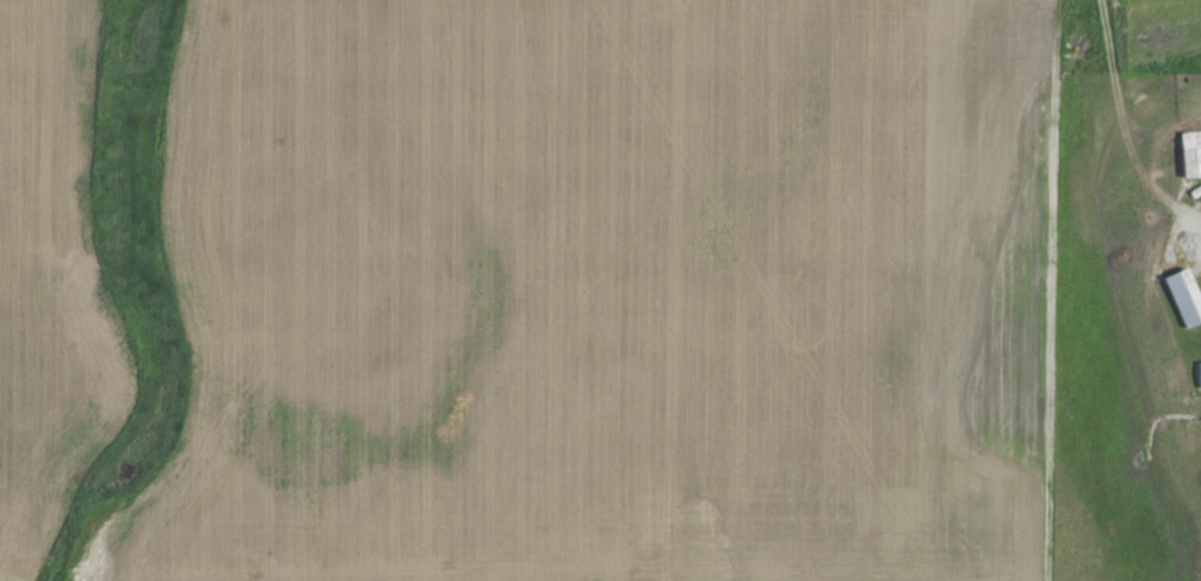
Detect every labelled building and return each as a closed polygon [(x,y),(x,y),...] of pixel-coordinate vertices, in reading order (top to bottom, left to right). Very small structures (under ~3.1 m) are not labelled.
[(1179,328),(1200,319),(1200,315),(1179,266),(1156,276),(1179,328)] [(1193,360),(1192,387),(1200,388),(1200,361),(1193,360)]
